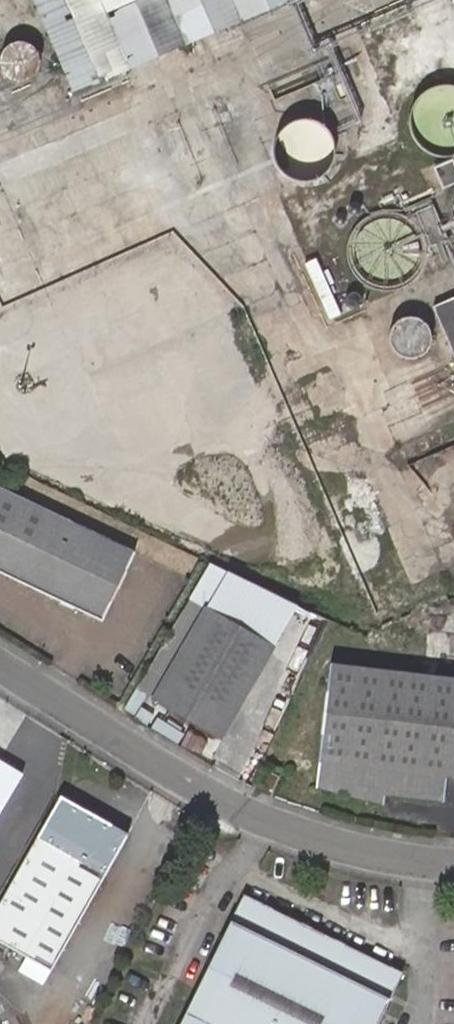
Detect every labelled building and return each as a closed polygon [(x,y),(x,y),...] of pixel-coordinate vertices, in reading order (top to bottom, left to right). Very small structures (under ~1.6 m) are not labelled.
[(70,92),(289,0),(31,0),(70,92)] [(8,45),(5,47),(2,51),(0,56),(0,69),(1,73),(5,78),(13,82),(21,83),(29,80),(33,77),(38,70),(39,61),(37,53),(32,46),(24,43),(18,42),(13,43),(8,45)] [(410,116),(408,121),(411,136),(418,149),(431,158),(441,160),(445,161),(453,159),(453,90),(451,89),(441,88),(427,93),(416,103),(411,111),(410,116)] [(278,137),(274,145),(273,149),(273,157),(277,169),(286,178),(293,182),(302,184),(306,183),(310,183),(318,180),(327,171),(332,160),(333,152),(330,139),(322,130),(315,125),(311,124),(298,123),(286,128),(278,137)] [(424,261),(425,250),(447,241),(431,207),(403,217),(390,213),(385,212),(369,216),(359,222),(352,231),(348,241),(346,252),(348,263),(352,273),(359,282),(368,288),(378,292),(384,292),(395,291),(405,287),(418,276),(421,271),(424,261)] [(432,307),(453,356),(453,299),(432,307)] [(410,317),(408,318),(405,318),(402,319),(397,322),(392,328),(389,334),(389,342),(393,350),(397,354),(405,358),(413,358),(419,357),(425,352),(429,344),(430,336),(428,330),(423,323),(416,319),(410,317)] [(0,488),(0,570),(102,620),(134,553),(0,488)] [(244,689),(247,688),(271,646),(204,608),(182,644),(244,689)] [(219,736),(247,688),(244,689),(182,644),(152,697),(219,736)] [(395,795),(421,674),(332,665),(318,786),(378,802),(379,793),(395,795)] [(421,674),(395,795),(443,800),(446,775),(453,776),(453,678),(421,674)] [(23,775),(0,761),(0,816),(23,775)] [(0,904),(0,944),(51,973),(119,852),(114,849),(116,845),(113,835),(108,831),(112,825),(61,796),(0,904)] [(403,972),(244,896),(182,1023),(378,1023),(403,972)]
